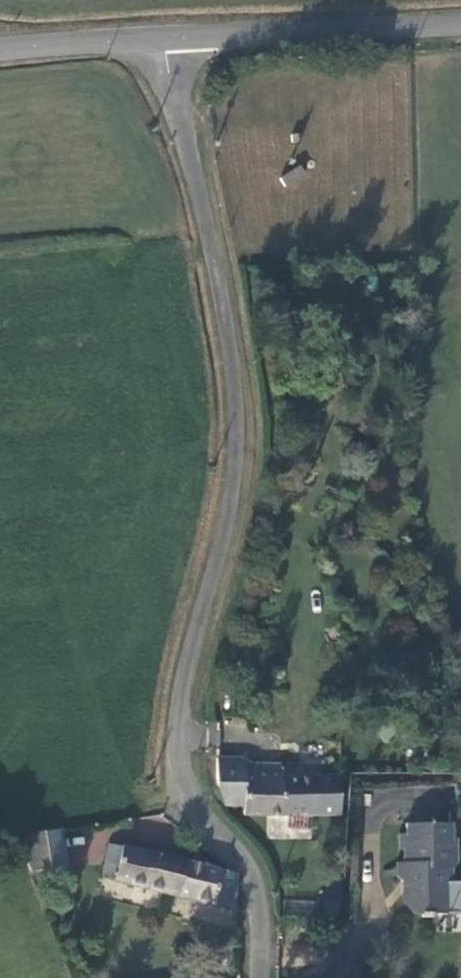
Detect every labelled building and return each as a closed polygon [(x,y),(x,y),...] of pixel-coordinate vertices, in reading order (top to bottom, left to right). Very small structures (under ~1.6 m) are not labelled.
[(237,772),(238,766),(216,765),(215,795),(225,811),(237,811),(237,821),(298,819),(334,816),(332,779),(283,783),(282,771),(237,772)] [(450,828),(404,829),(404,838),(397,838),(397,854),(401,854),(401,868),(395,868),(395,879),(406,886),(408,916),(413,920),(423,920),(423,924),(431,924),(431,920),(446,920),(446,897),(450,891),(450,875),(455,869),(455,844),(450,844),(450,828)] [(32,876),(70,867),(64,829),(21,838),(28,865),(32,876)] [(112,883),(225,913),(232,881),(230,878),(108,847),(104,863),(113,865),(112,883)] [(283,901),(283,914),(312,915),(312,901),(283,901)]
